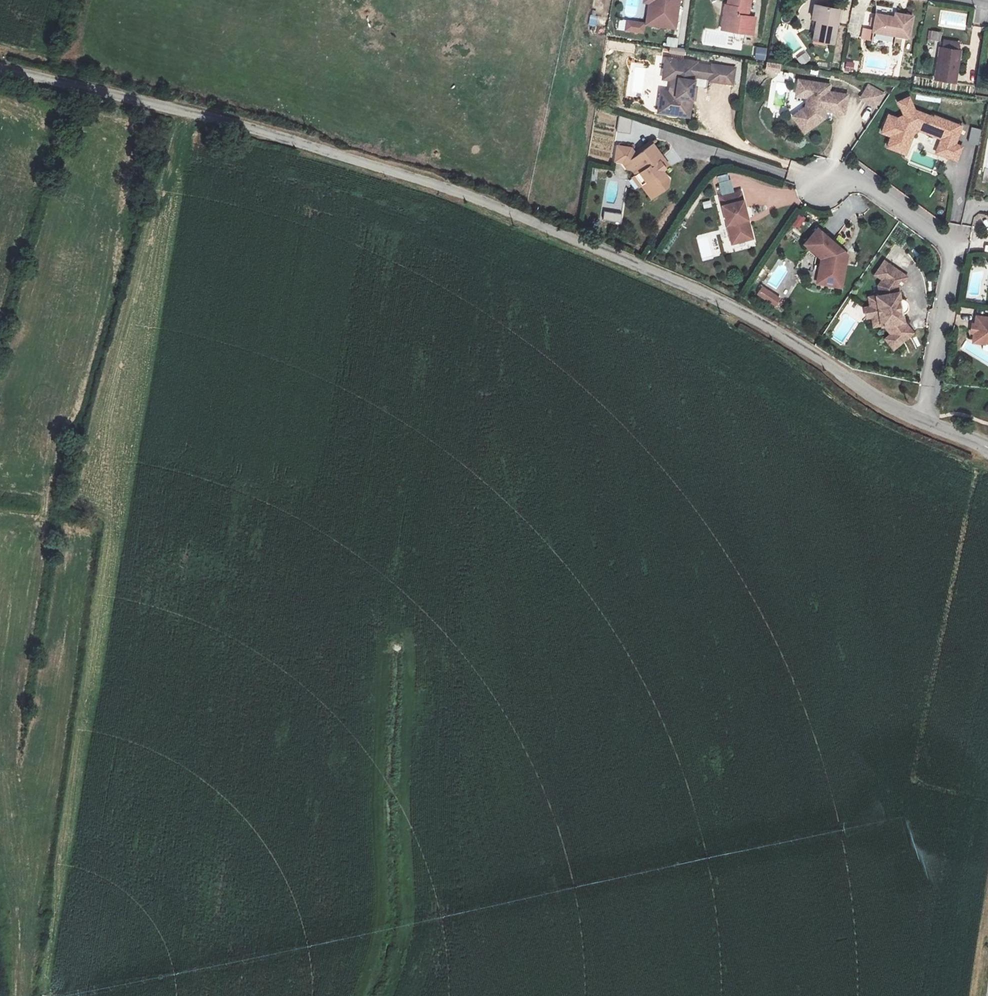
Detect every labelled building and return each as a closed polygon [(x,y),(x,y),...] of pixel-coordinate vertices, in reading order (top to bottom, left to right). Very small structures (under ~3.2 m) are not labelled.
[(655,25),(677,28),(681,0),(659,0),(655,25)] [(731,4),(739,5),(734,29),(757,33),(760,17),(756,16),(759,0),(732,0),(731,4)] [(734,29),(739,5),(731,4),(726,3),(722,27),(734,29)] [(816,36),(835,40),(842,9),(818,4),(815,17),(820,18),(816,36)] [(879,12),(875,31),(911,38),(915,15),(897,11),(896,15),(879,12)] [(644,33),(645,21),(625,19),(624,31),(644,33)] [(943,30),(931,27),(929,40),(941,42),(943,30)] [(667,36),(666,45),(676,47),(677,38),(667,36)] [(943,40),(942,48),(958,51),(959,43),(943,40)] [(756,46),(753,58),(764,60),(767,48),(756,46)] [(942,48),(939,48),(934,80),(956,83),(961,51),(958,51),(942,48)] [(805,52),(797,57),(802,65),(811,60),(805,52)] [(696,60),(665,55),(663,73),(677,76),(675,93),(660,91),(657,109),(688,114),(694,75),(709,77),(709,78),(732,82),(735,65),(711,62),(696,61),(696,60)] [(780,70),(781,64),(767,61),(765,68),(780,70)] [(844,72),(854,72),(854,61),(844,61),(844,72)] [(861,88),(876,91),(878,76),(863,74),(861,88)] [(832,82),(801,77),(799,92),(809,94),(807,103),(800,102),(799,109),(807,120),(816,122),(824,117),(825,107),(847,110),(850,92),(831,89),(832,82)] [(917,108),(911,95),(901,99),(907,112),(901,115),(900,117),(890,113),(884,130),(894,134),(889,144),(904,150),(908,140),(911,141),(915,131),(922,128),(923,128),(924,125),(931,127),(930,131),(956,141),(963,124),(937,114),(936,115),(917,108)] [(634,149),(619,147),(616,164),(624,166),(628,171),(633,172),(637,177),(633,179),(640,189),(643,188),(652,201),(666,191),(661,183),(668,177),(664,172),(667,169),(662,163),(666,161),(654,144),(639,157),(634,149)] [(743,193),(720,199),(734,247),(753,241),(748,223),(751,222),(743,193)] [(603,220),(621,222),(622,214),(604,211),(603,220)] [(800,229),(805,216),(798,213),(792,226),(800,229)] [(842,247),(817,225),(804,240),(821,254),(819,262),(825,263),(822,279),(839,283),(844,259),(840,258),(842,247)] [(670,252),(678,234),(671,231),(663,249),(670,252)] [(899,259),(888,269),(895,277),(889,282),(889,292),(886,292),(884,320),(886,320),(898,345),(913,338),(905,321),(907,292),(919,281),(899,259)] [(756,295),(776,306),(781,296),(761,285),(756,295)] [(979,317),(975,343),(987,345),(987,319),(979,317)]
